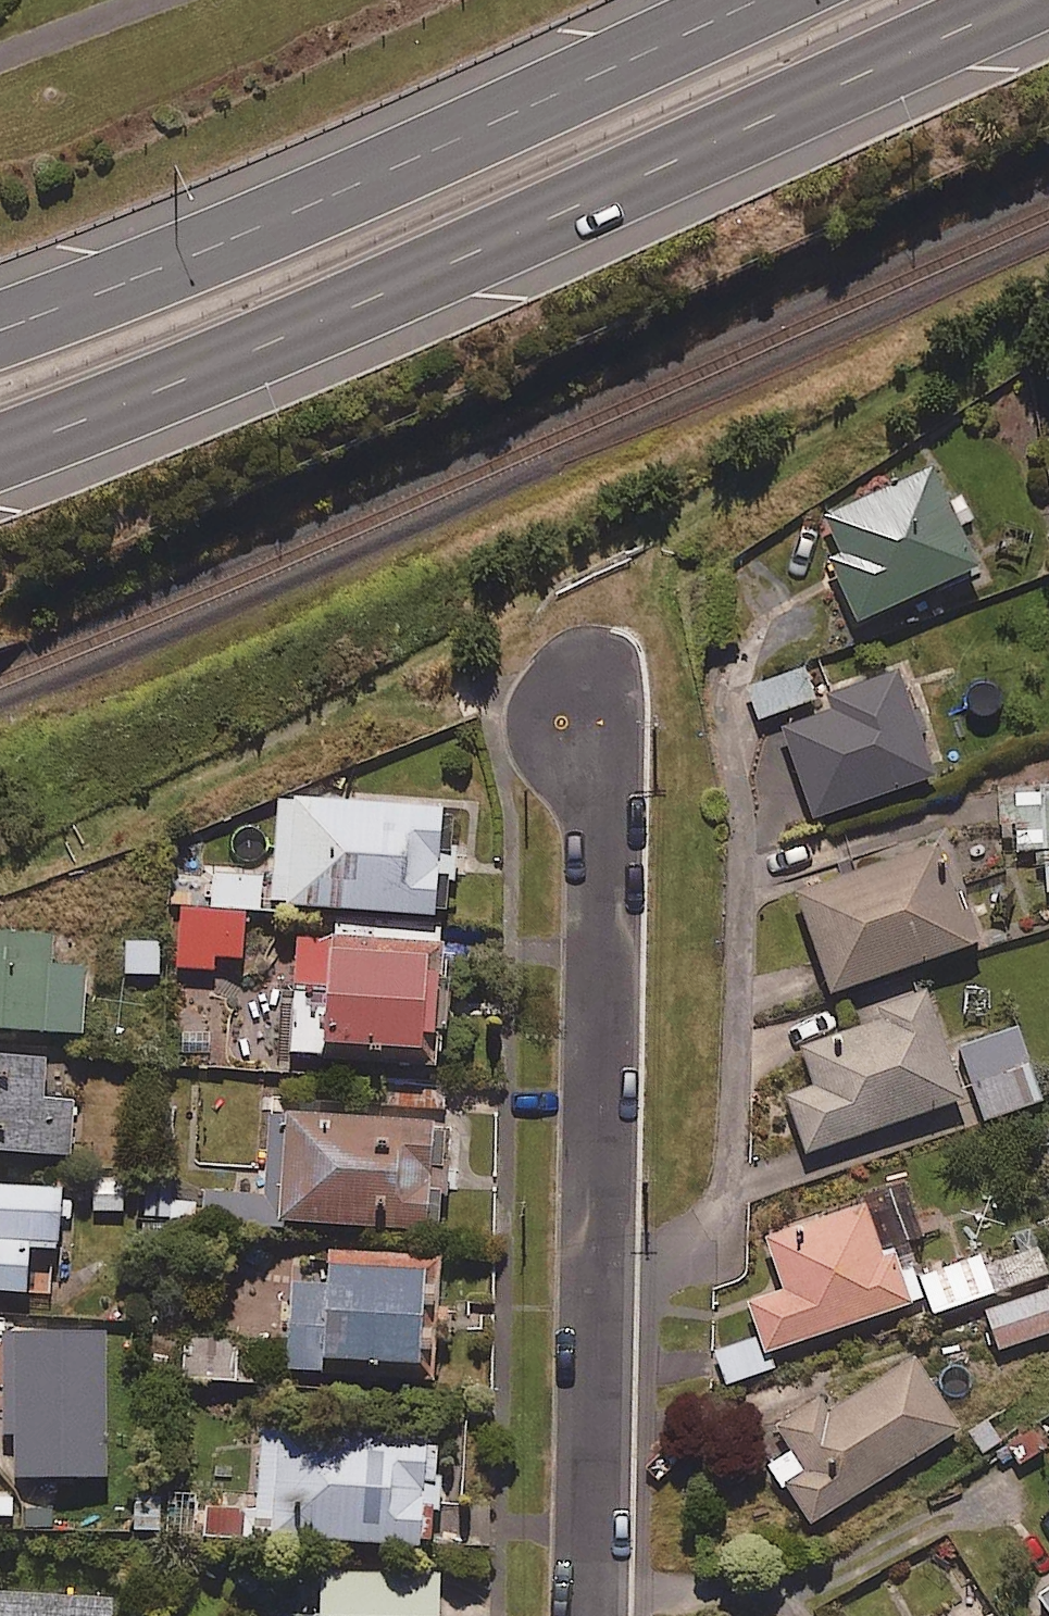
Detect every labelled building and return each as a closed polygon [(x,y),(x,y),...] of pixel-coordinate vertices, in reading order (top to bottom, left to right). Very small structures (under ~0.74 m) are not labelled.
[(856,502),(816,520),(833,558),(822,563),(850,625),(978,568),(933,467),(889,487),(886,479),(852,494),(856,502)] [(936,776),(898,668),(823,694),(829,712),(783,728),(815,819),(936,776)] [(815,701),(806,669),(754,683),(763,716),(815,701)] [(1012,789),(1017,850),(1043,847),(1047,893),(1048,893),(1048,786),(1012,789)] [(457,809),(279,798),(272,904),(433,915),(436,877),(453,878),(457,809)] [(972,945),(937,845),(797,893),(832,993),(972,945)] [(261,877),(215,875),(214,908),(260,910),(261,877)] [(178,969),(213,969),(213,958),(242,958),(242,911),(178,911),(178,969)] [(442,928),(330,922),(329,938),(294,936),(288,1057),(436,1064),(442,928)] [(0,933),(0,1031),(83,1033),(85,968),(50,967),(51,934),(0,933)] [(158,942),(123,943),(125,977),(160,976),(158,942)] [(963,1100),(925,991),(869,1010),(874,1024),(802,1049),(816,1088),(789,1097),(808,1153),(963,1100)] [(1042,1101),(1016,1028),(957,1048),(983,1122),(1042,1101)] [(44,1055),(0,1054),(0,1153),(70,1156),(72,1102),(42,1101),(44,1055)] [(444,1121),(271,1110),(264,1221),(437,1232),(444,1121)] [(0,1184),(0,1292),(23,1294),(27,1248),(55,1250),(60,1189),(0,1184)] [(126,1188),(125,1216),(200,1219),(201,1191),(126,1188)] [(714,1348),(728,1390),(779,1373),(772,1350),(911,1305),(892,1248),(881,1251),(865,1203),(763,1237),(780,1289),(748,1299),(759,1333),(714,1348)] [(1047,1274),(1038,1248),(982,1267),(979,1257),(920,1277),(933,1314),(1047,1274)] [(426,1258),(324,1259),(324,1285),(287,1285),(288,1372),(427,1371),(426,1258)] [(985,1312),(998,1350),(1048,1334),(1048,1291),(985,1312)] [(105,1330),(15,1330),(15,1478),(105,1478),(105,1330)] [(236,1339),(183,1337),(181,1381),(235,1383),(236,1339)] [(961,1430),(914,1356),(828,1410),(821,1399),(776,1428),(791,1451),(768,1466),(806,1527),(961,1430)] [(1000,1448),(1014,1474),(1048,1454),(1048,1450),(1036,1427),(1000,1448)] [(273,1535),(420,1545),(427,1437),(279,1430),(273,1535)] [(318,1575),(318,1615),(436,1615),(436,1574),(318,1575)] [(1040,1595),(1048,1610),(1048,1590),(1040,1595)] [(0,1594),(0,1615),(108,1615),(109,1599),(0,1594)]
